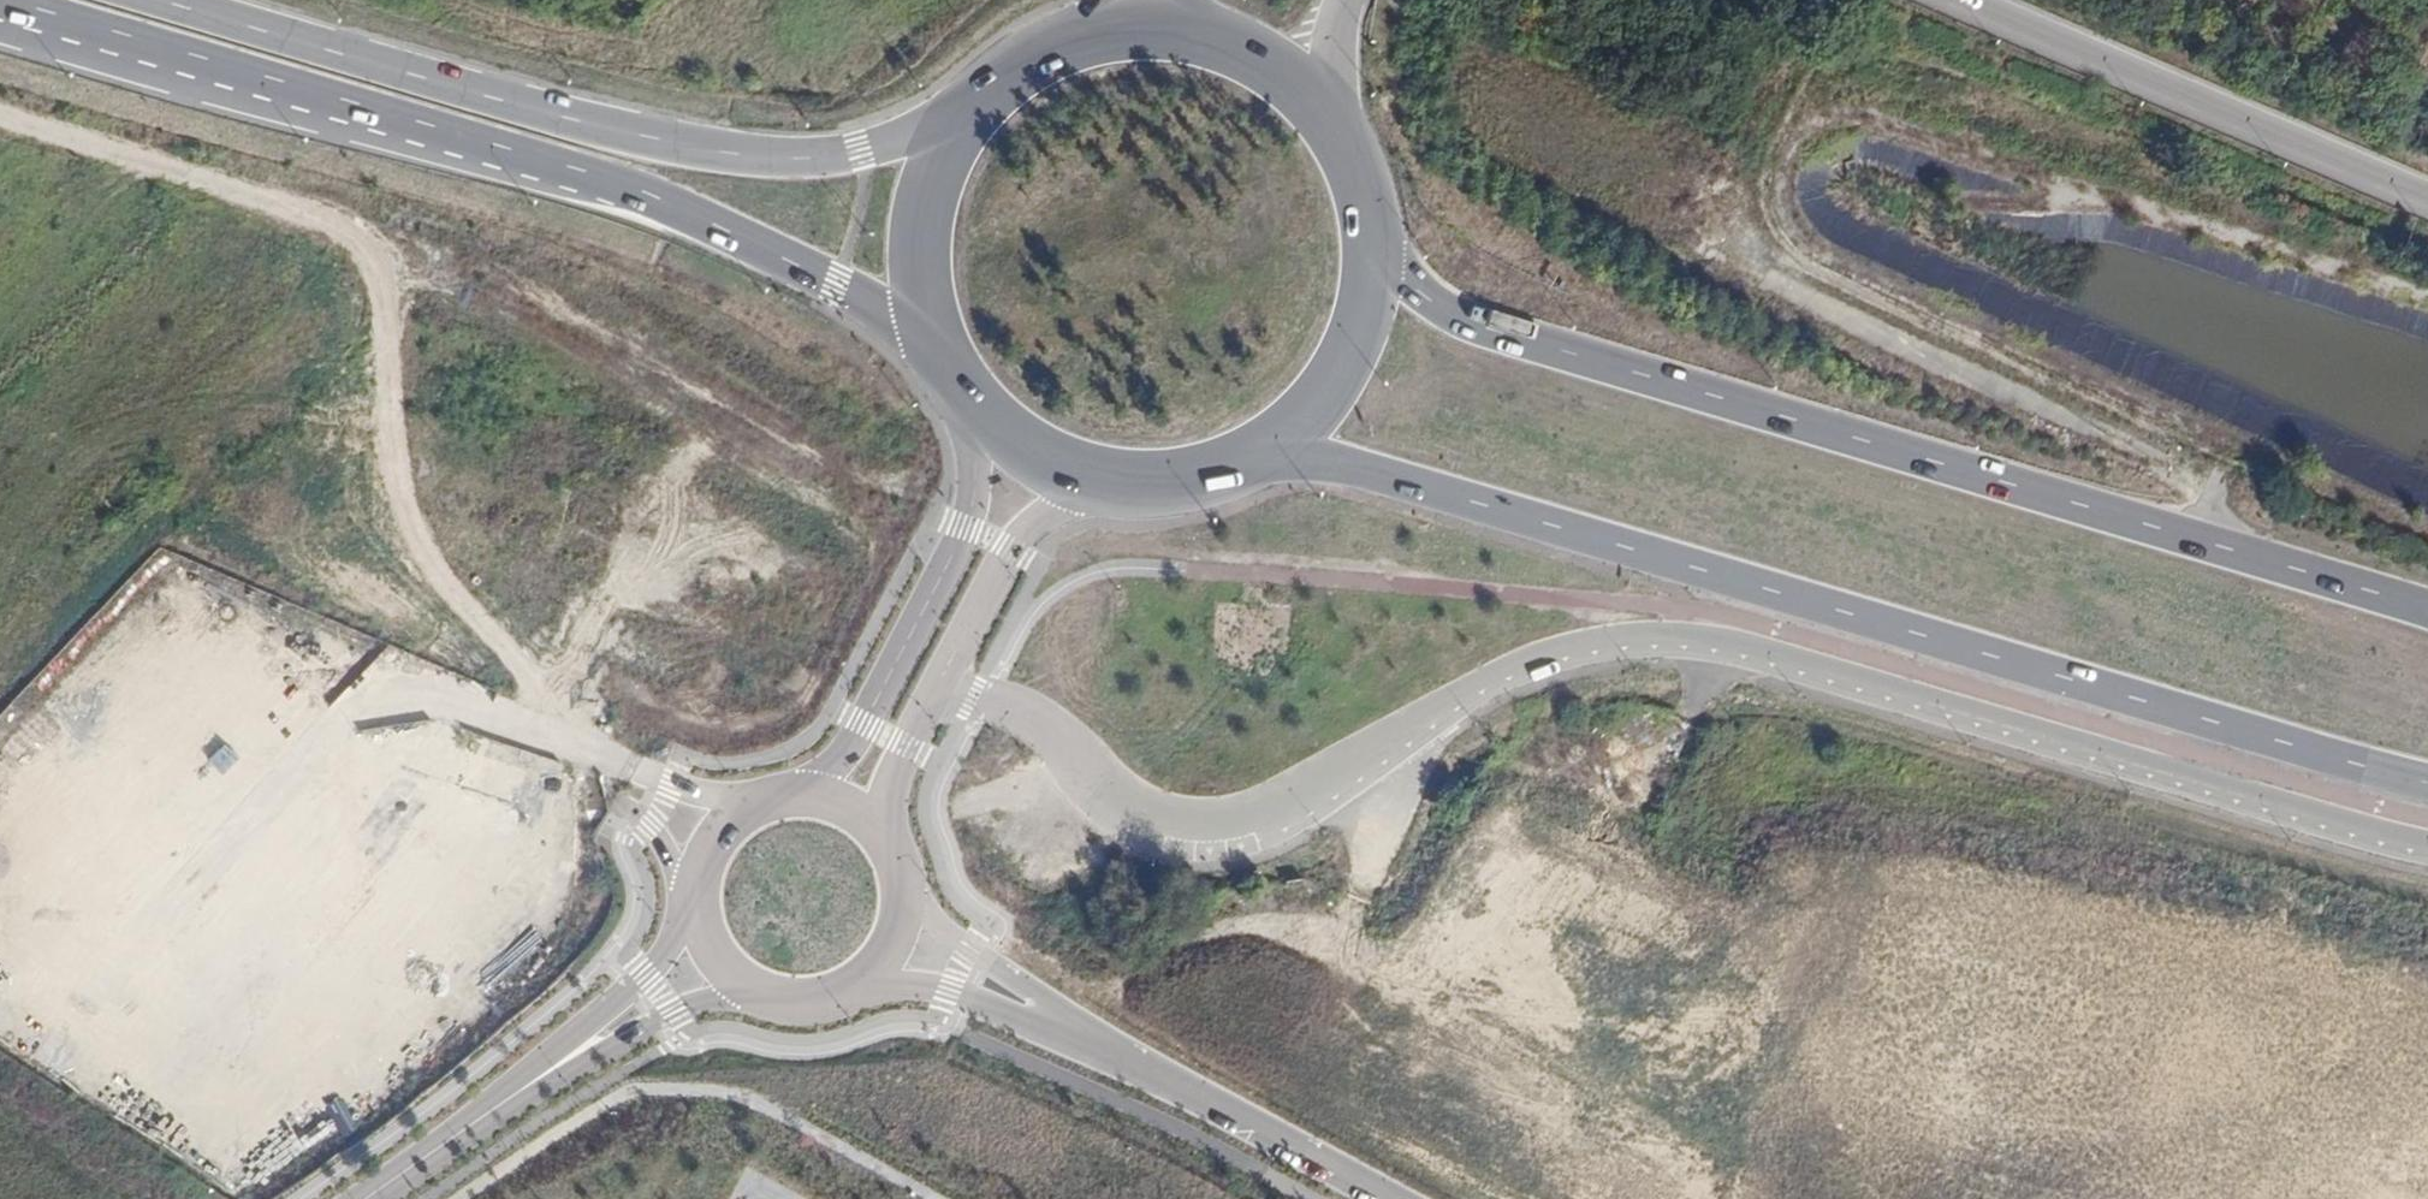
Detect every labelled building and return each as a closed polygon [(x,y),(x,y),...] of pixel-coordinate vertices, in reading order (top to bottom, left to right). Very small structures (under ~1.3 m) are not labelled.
[(0,765),(0,790),(11,802),(33,781),(10,756),(0,765)] [(534,782),(531,795),(562,801),(564,788),(534,782)] [(20,881),(0,863),(0,864),(0,894),(4,898),(20,881)] [(2098,1071),(2150,1082),(2157,1048),(2033,1021),(2026,1051),(2061,1059),(2058,1074),(2095,1082),(2098,1071)] [(2427,1099),(2427,1044),(2364,1039),(2363,1063),(2375,1064),(2372,1095),(2427,1099)]
